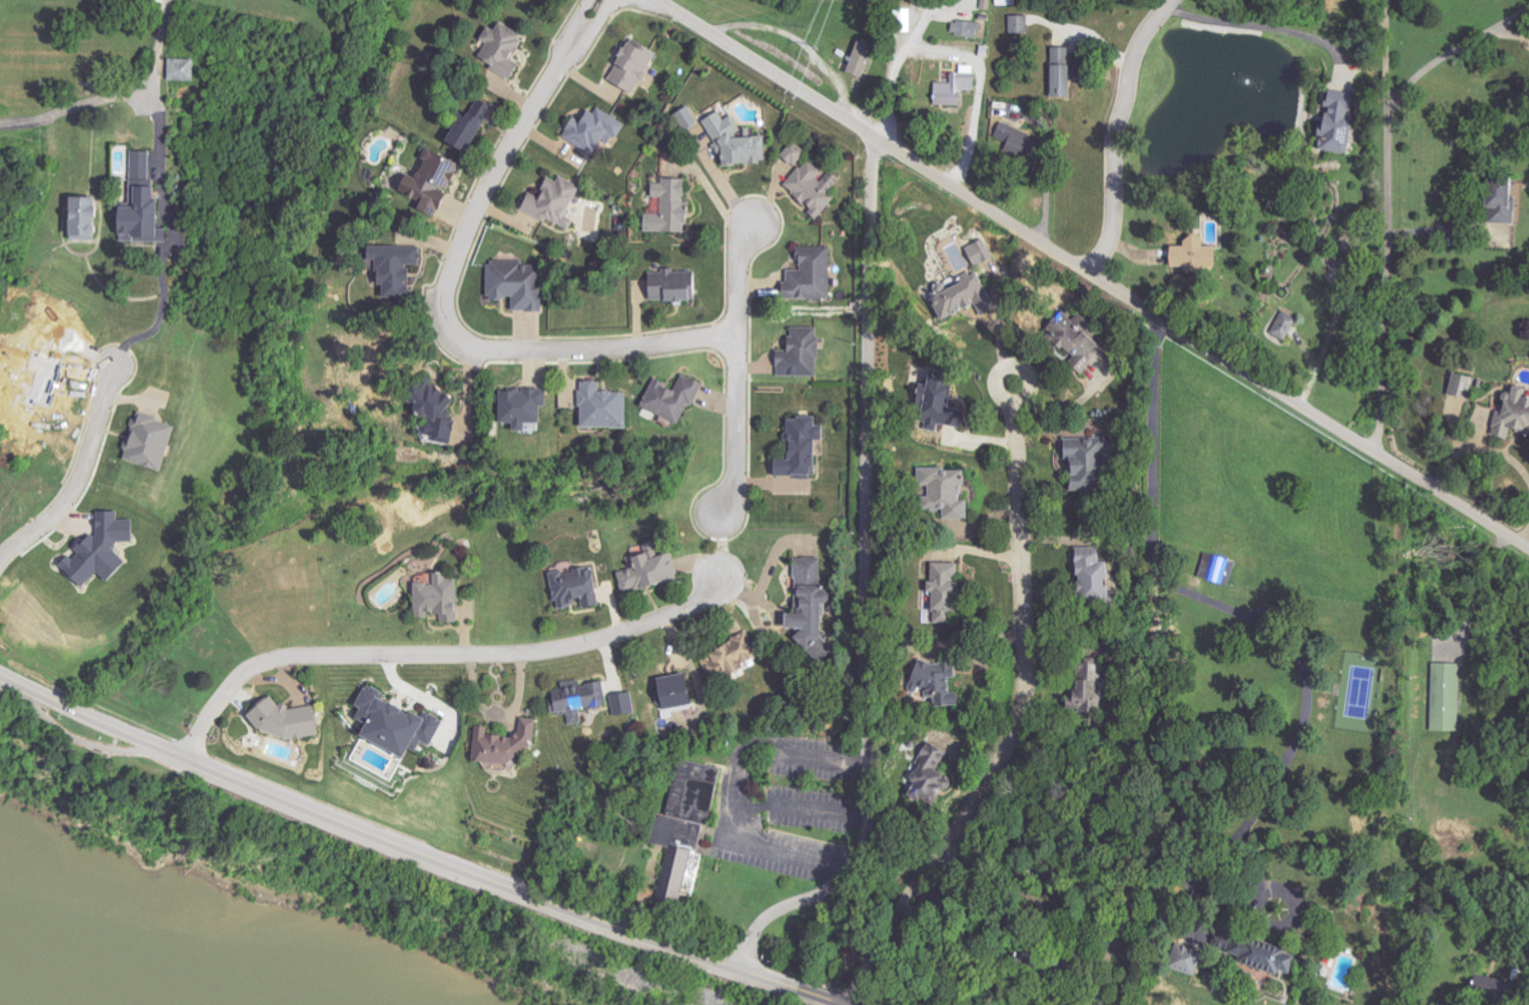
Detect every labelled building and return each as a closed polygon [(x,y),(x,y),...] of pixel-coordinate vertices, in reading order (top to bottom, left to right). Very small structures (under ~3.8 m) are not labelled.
[(911,32),(910,9),(894,9),(895,32),(911,32)] [(1027,15),(1010,16),(1012,35),(1029,33),(1027,15)] [(485,26),(476,39),(484,45),(474,59),(508,82),(519,66),(509,59),(523,39),(496,21),(491,30),(485,26)] [(980,36),(980,22),(952,21),(951,36),(980,36)] [(871,56),(875,46),(858,40),(846,72),(871,81),(879,59),(871,56)] [(653,51),(638,45),(637,48),(622,42),(605,83),(635,95),(653,51)] [(1050,97),(1069,97),(1068,47),(1050,47),(1050,97)] [(167,80),(192,81),(192,59),(168,58),(167,80)] [(959,105),(959,90),(975,91),(975,73),(950,73),(950,83),(933,83),(933,105),(959,105)] [(1346,153),(1352,109),(1353,110),(1355,96),(1322,92),(1315,150),(1346,153)] [(488,104),(465,94),(443,146),(465,156),(488,104)] [(698,124),(689,105),(674,112),(683,131),(698,124)] [(560,136),(590,155),(605,131),(615,137),(623,124),(598,108),(594,115),(585,110),(579,120),(573,116),(560,136)] [(719,150),(719,164),(755,164),(764,160),(764,136),(741,136),(741,132),(732,115),(723,120),(718,111),(702,120),(719,150)] [(807,154),(795,141),(781,155),(793,167),(807,154)] [(125,246),(185,245),(185,212),(171,212),(171,185),(155,185),(155,151),(136,151),(137,204),(125,205),(125,246)] [(816,218),(835,197),(830,193),(840,181),(828,169),(824,173),(808,159),(782,188),(816,218)] [(569,231),(574,220),(565,216),(579,185),(558,176),(556,181),(545,176),(537,196),(526,192),(518,209),(569,231)] [(1512,225),(1515,198),(1510,198),(1511,179),(1484,177),(1482,208),(1488,209),(1487,222),(1512,225)] [(641,232),(684,232),(684,179),(662,178),(662,184),(650,184),(650,197),(661,197),(661,214),(642,214),(641,232)] [(106,240),(107,197),(80,196),(78,239),(106,240)] [(1167,247),(1168,272),(1211,270),(1209,247),(1201,247),(1201,236),(1181,237),(1182,246),(1167,247)] [(373,261),(373,294),(405,294),(405,265),(421,265),(420,246),(361,247),(362,261),(373,261)] [(828,299),(829,253),(797,253),(797,270),(783,270),(783,299),(828,299)] [(540,312),(540,289),(538,289),(538,268),(518,268),(518,261),(487,260),(485,299),(510,300),(510,311),(540,312)] [(697,270),(646,271),(646,302),(698,301),(697,270)] [(995,307),(975,272),(928,298),(941,320),(973,302),(980,315),(995,307)] [(1297,319),(1283,310),(1269,333),(1284,342),(1297,319)] [(1080,376),(1103,349),(1058,312),(1040,335),(1069,358),(1065,364),(1080,376)] [(818,376),(817,327),(790,327),(791,341),(784,341),(784,356),(776,356),(776,377),(818,376)] [(442,447),(460,422),(446,412),(454,400),(415,372),(396,399),(425,420),(419,429),(442,447)] [(639,409),(677,424),(685,404),(693,406),(702,383),(680,374),(675,388),(651,379),(639,409)] [(1456,388),(1454,387),(1453,396),(1469,399),(1473,378),(1458,375),(1456,388)] [(626,428),(625,392),(600,392),(600,381),(579,381),(580,429),(626,428)] [(1482,431),(1506,440),(1509,431),(1521,431),(1528,434),(1528,392),(1523,389),(1518,390),(1509,386),(1501,408),(1481,409),(1482,431)] [(499,389),(498,423),(510,424),(510,432),(523,432),(523,423),(538,424),(539,406),(545,406),(545,390),(499,389)] [(181,426),(139,414),(136,426),(139,427),(130,460),(169,471),(181,426)] [(784,467),(770,467),(770,476),(812,476),(812,440),(822,440),(822,426),(814,426),(814,418),(783,418),(784,467)] [(1070,492),(1089,487),(1086,478),(1098,475),(1095,463),(1110,460),(1104,436),(1060,447),(1070,492)] [(914,472),(915,487),(924,487),(925,497),(919,497),(920,512),(941,510),(942,520),(966,518),(962,469),(914,472)] [(91,586),(105,571),(117,582),(134,563),(122,552),(122,546),(125,542),(141,542),(141,530),(137,527),(137,521),(124,521),(123,511),(102,512),(103,532),(93,543),(85,543),(80,549),(80,556),(73,556),(65,564),(78,576),(79,576),(91,586)] [(1070,548),(1077,587),(1073,588),(1077,607),(1109,600),(1101,562),(1097,562),(1094,544),(1070,548)] [(644,554),(627,557),(629,567),(621,568),(624,590),(677,582),(673,555),(645,559),(644,554)] [(1198,578),(1229,585),(1235,561),(1204,554),(1198,578)] [(793,557),(792,614),(780,614),(780,630),(791,630),(791,656),(819,656),(819,558),(793,557)] [(925,563),(926,584),(921,584),(922,613),(946,611),(944,589),(957,588),(956,562),(925,563)] [(597,605),(589,567),(548,575),(555,610),(571,606),(570,600),(580,598),(582,609),(597,605)] [(461,580),(450,580),(450,573),(434,573),(434,578),(419,578),(420,618),(433,617),(433,614),(444,614),(445,623),(462,623),(461,580)] [(708,655),(724,679),(741,667),(739,663),(759,649),(745,630),(708,655)] [(1100,657),(1073,657),(1074,700),(1065,700),(1065,709),(1081,709),(1081,713),(1100,712),(1100,657)] [(932,669),(910,661),(901,687),(923,695),(932,669)] [(1460,664),(1432,664),(1431,731),(1459,732),(1460,664)] [(656,679),(658,691),(654,691),(657,711),(689,705),(684,675),(656,679)] [(603,681),(579,685),(579,680),(560,683),(561,690),(548,692),(551,714),(567,712),(569,725),(582,723),(580,713),(608,709),(603,681)] [(448,723),(389,697),(391,692),(375,685),(366,706),(369,708),(364,720),(378,727),(373,738),(416,756),(419,750),(423,752),(427,742),(438,746),(448,723)] [(636,713),(632,691),(610,695),(614,717),(636,713)] [(324,733),(321,705),(294,708),(293,704),(281,706),(280,704),(258,707),(262,741),(324,733)] [(482,726),(478,761),(532,766),(537,720),(523,719),(522,735),(494,732),(494,727),(482,726)] [(947,752),(931,742),(900,791),(928,808),(941,786),(946,789),(951,780),(936,771),(947,752)] [(649,901),(673,907),(676,894),(687,897),(697,855),(691,853),(698,824),(702,825),(716,768),(674,757),(660,814),(651,811),(644,843),(663,847),(649,901)] [(1274,971),(1274,970),(1289,973),(1292,958),(1279,955),(1281,947),(1231,937),(1226,961),(1274,971)] [(1171,943),(1197,952),(1189,977),(1162,968),(1171,943)]
